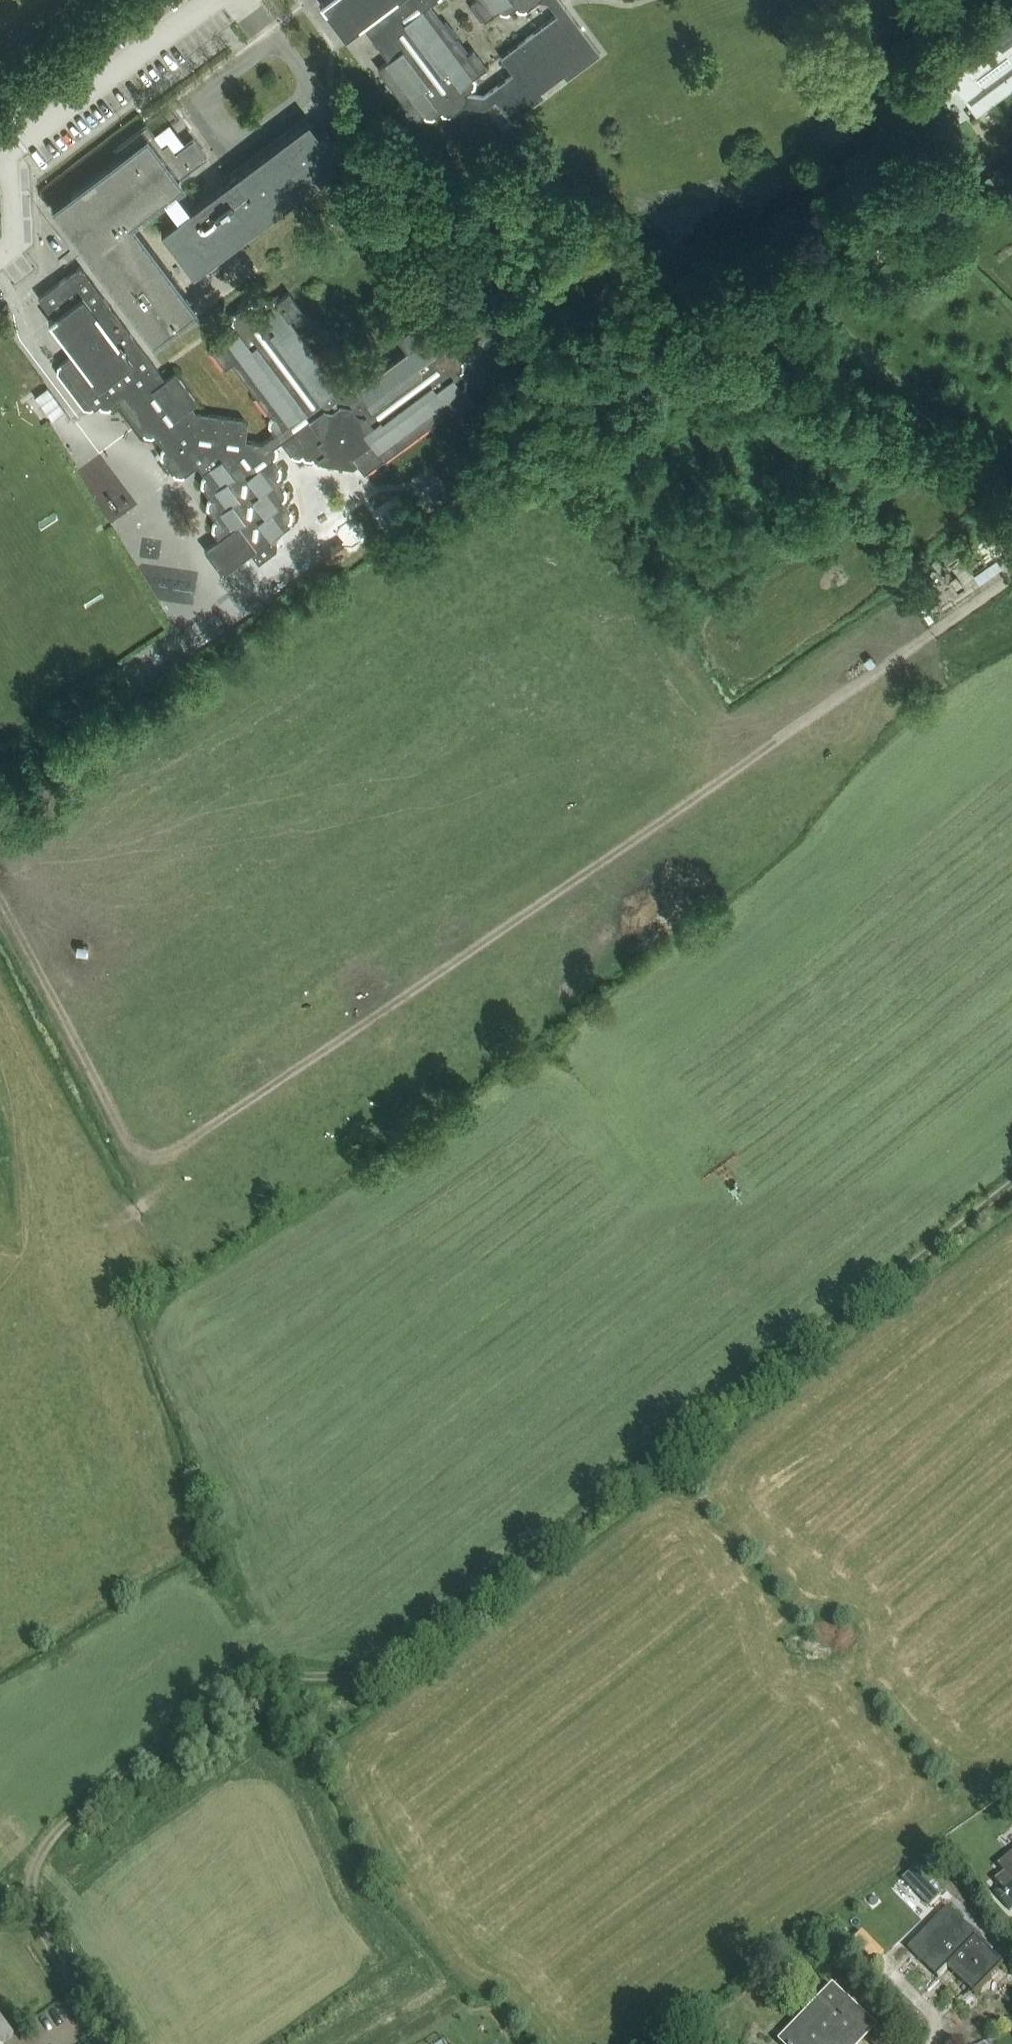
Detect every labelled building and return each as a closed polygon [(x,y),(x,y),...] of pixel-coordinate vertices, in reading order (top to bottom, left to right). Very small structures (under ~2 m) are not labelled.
[(320,3),(346,37),(362,24),(389,59),(378,68),(404,101),(397,106),(410,125),(424,115),(426,117),(432,118),(441,111),(443,114),(450,115),(452,113),(465,104),(481,106),(492,98),(507,119),(541,94),(538,90),(561,73),(564,77),(598,51),(561,0),(544,0),(554,13),(497,55),(509,72),(480,94),(467,92),(475,86),(476,79),(474,77),(488,67),(474,48),(467,54),(430,5),(436,0),(324,0),(320,3)] [(472,1),(485,20),(499,10),(501,12),(507,13),(516,7),(518,9),(525,10),(527,8),(539,0),(473,0),(472,1)] [(969,73),(954,85),(976,114),(1011,87),(1011,18),(958,58),(969,73)] [(116,146),(123,154),(53,206),(154,340),(196,309),(131,222),(164,198),(178,217),(161,230),(194,273),(339,164),(334,158),(346,150),(328,126),(319,132),(309,119),(190,208),(175,189),(183,183),(178,178),(207,156),(193,138),(175,151),(168,141),(163,145),(146,123),(116,146)] [(292,511),(283,499),(286,497),(287,489),(278,477),(280,475),(281,467),(274,457),(276,455),(278,448),(276,445),(282,441),(291,453),(293,456),(299,457),(302,455),(304,458),(311,459),(313,462),(316,460),(320,457),(322,460),(353,465),(357,462),(364,472),(450,408),(455,415),(474,401),(464,388),(466,386),(467,379),(460,371),(463,369),(464,362),(462,360),(453,347),(451,345),(444,344),(442,346),(435,337),(428,336),(426,338),(416,324),(397,338),(407,351),(359,388),(358,387),(357,388),(356,385),(342,383),(340,385),(339,385),(289,320),(303,310),(289,291),(276,301),(274,299),(267,298),(259,304),(257,302),(250,301),(247,303),(235,312),(232,314),(231,321),(233,323),(225,330),(224,336),(225,339),(212,349),(226,367),(233,362),(272,415),(270,417),(269,423),(276,433),(263,442),(245,440),(248,423),(245,419),(197,411),(192,405),(198,400),(176,371),(165,379),(80,265),(39,297),(54,316),(49,320),(74,353),(61,362),(95,408),(99,404),(101,407),(109,408),(111,406),(112,406),(119,401),(145,435),(152,436),(155,434),(169,454),(163,458),(173,472),(179,467),(185,474),(198,465),(205,474),(202,476),(201,484),(210,496),(208,499),(207,506),(216,518),(213,520),(212,528),(219,538),(205,549),(223,573),(251,552),(259,562),(277,549),(278,543),(273,537),(291,524),(289,521),(291,519),(292,511)] [(36,396),(53,420),(66,411),(48,387),(36,396)] [(332,543),(321,551),(331,565),(342,557),(332,543)] [(257,614),(264,608),(258,600),(250,605),(257,614)] [(997,1882),(1002,1888),(1011,1900),(1011,1857),(999,1868),(1005,1875),(997,1882)] [(989,1898),(1006,1918),(1011,1913),(1011,1900),(1002,1888),(989,1898)] [(949,1906),(908,1948),(939,1978),(949,1968),(975,1993),(1004,1963),(977,1937),(974,1940),(957,1923),(960,1920),(949,1908),(950,1907),(949,1906)] [(778,2041),(781,2043),(856,2043),(873,2026),(831,1985),(778,2041)] [(13,2038),(0,2020),(0,2043),(5,2043),(13,2038)]
